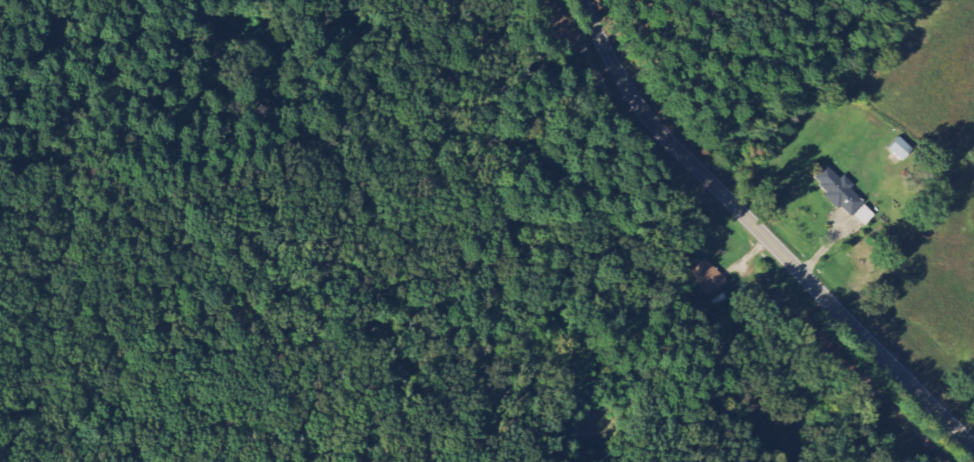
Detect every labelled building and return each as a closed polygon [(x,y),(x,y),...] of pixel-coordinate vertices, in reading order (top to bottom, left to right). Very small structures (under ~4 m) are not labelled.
[(901,162),(912,150),(898,137),(887,149),(901,162)] [(875,215),(849,189),(853,185),(844,175),(840,179),(826,166),(812,180),(849,217),(852,214),(864,226),(875,215)] [(694,272),(715,296),(730,283),(708,259),(694,272)]
